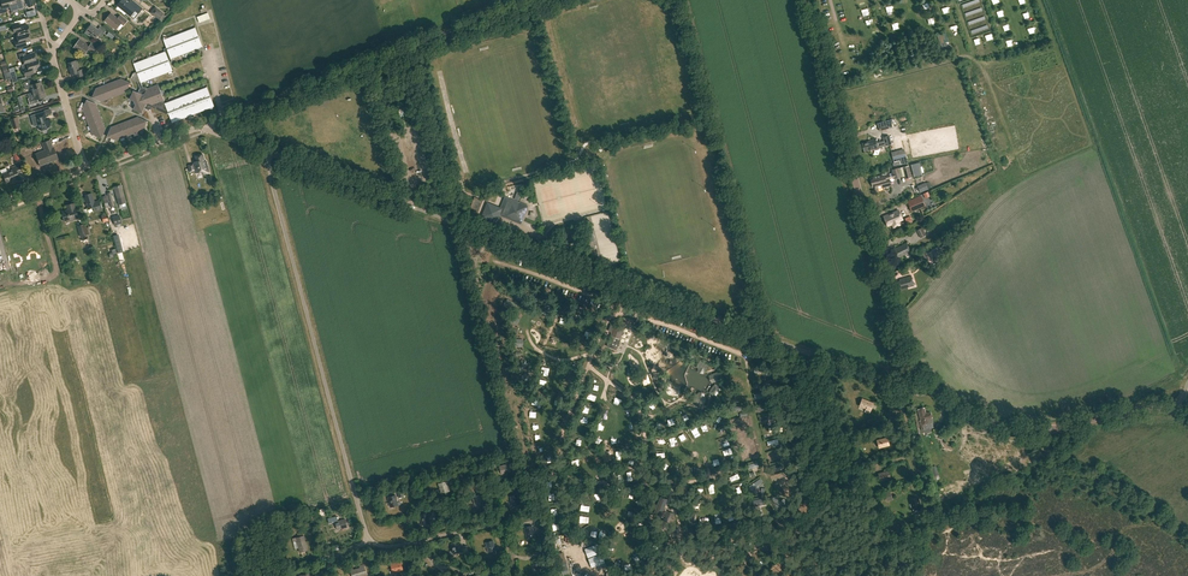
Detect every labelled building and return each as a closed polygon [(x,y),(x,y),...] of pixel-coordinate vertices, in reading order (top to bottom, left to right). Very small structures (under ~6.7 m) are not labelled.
[(8,0),(0,0),(2,6),(0,6),(0,12),(1,14),(7,12),(6,8),(10,7),(8,0)] [(10,7),(17,5),(18,9),(23,7),(21,0),(16,1),(16,0),(8,0),(10,7)] [(134,2),(132,0),(130,0),(128,2),(125,0),(121,0),(117,5),(130,16),(134,19),(139,13),(142,8),(134,2)] [(980,2),(980,0),(975,0),(962,5),(964,8),(980,2)] [(156,7),(151,13),(160,19),(164,13),(156,7)] [(118,18),(111,13),(105,21),(116,30),(121,23),(124,25),(127,21),(120,15),(118,18)] [(199,22),(210,18),(208,13),(197,17),(199,22)] [(969,25),(986,20),(985,16),(968,22),(969,25)] [(18,36),(28,33),(30,32),(28,25),(20,27),(19,24),(12,26),(14,32),(17,31),(18,36)] [(98,29),(91,24),(85,32),(95,39),(98,35),(101,37),(106,30),(100,26),(98,29)] [(148,80),(152,79),(173,71),(170,62),(172,61),(171,59),(203,47),(195,28),(164,40),(167,48),(164,49),(165,52),(134,64),(137,72),(133,73),(131,79),(138,82),(140,88),(138,92),(134,90),(130,99),(134,101),(135,105),(133,109),(142,113),(145,107),(148,108),(150,106),(169,115),(172,123),(214,106),(207,87),(166,103),(158,84),(147,89),(143,87),(141,83),(145,81),(146,82),(148,80)] [(15,42),(17,48),(17,49),(27,46),(26,41),(30,40),(28,33),(18,36),(16,36),(18,41),(15,42)] [(89,47),(80,40),(74,47),(84,54),(89,48),(95,53),(98,49),(91,44),(89,47)] [(24,64),(26,63),(39,60),(38,59),(37,60),(36,57),(37,56),(35,51),(30,53),(30,54),(27,55),(26,52),(18,54),(20,60),(23,59),(24,64)] [(39,62),(39,60),(26,63),(24,64),(22,65),(23,69),(25,77),(34,74),(32,69),(37,68),(37,69),(42,67),(41,62),(39,62)] [(77,77),(85,75),(83,69),(79,70),(76,60),(69,62),(71,70),(70,70),(72,75),(76,74),(77,77)] [(131,83),(122,78),(96,88),(92,97),(99,101),(128,90),(131,83)] [(32,92),(44,89),(41,81),(33,84),(32,80),(24,82),(26,89),(31,88),(32,92)] [(44,89),(32,92),(33,96),(28,98),(30,105),(39,102),(38,99),(46,96),(44,89)] [(94,103),(87,99),(83,109),(93,134),(102,138),(105,131),(94,103)] [(50,127),(48,119),(46,120),(45,117),(48,116),(48,114),(45,115),(44,111),(36,114),(30,115),(33,126),(37,125),(39,130),(41,131),(47,129),(47,128),(50,127)] [(17,117),(10,119),(13,129),(20,127),(17,117)] [(680,125),(678,126),(679,128),(693,124),(691,117),(679,121),(680,125)] [(147,121),(140,118),(110,129),(107,136),(116,141),(139,132),(142,133),(147,121)] [(878,127),(879,131),(889,129),(889,128),(894,127),(892,120),(880,123),(881,126),(878,127)] [(889,135),(882,137),(885,146),(891,144),(889,135)] [(875,150),(879,149),(876,139),(869,141),(869,142),(862,144),(864,151),(874,148),(875,150)] [(53,147),(50,140),(42,143),(45,150),(35,154),(40,166),(58,158),(54,147),(53,147)] [(904,149),(891,152),(894,162),(900,161),(900,164),(907,163),(904,149)] [(18,152),(13,154),(16,162),(22,160),(18,152)] [(206,167),(208,167),(207,161),(205,162),(203,155),(195,157),(196,161),(195,163),(197,164),(198,165),(194,166),(196,173),(203,171),(204,173),(207,171),(206,167)] [(22,171),(20,164),(12,167),(13,170),(7,171),(6,168),(0,170),(2,174),(3,174),(6,182),(19,178),(17,173),(22,171)] [(871,180),(873,187),(875,187),(877,189),(883,188),(891,186),(890,180),(895,178),(895,179),(905,176),(905,179),(912,177),(909,166),(893,170),(893,172),(873,178),(873,180),(871,180)] [(925,183),(917,186),(920,193),(928,189),(931,188),(928,182),(925,183)] [(124,197),(121,185),(114,187),(117,199),(124,197)] [(114,206),(110,192),(106,193),(110,207),(114,206)] [(88,209),(92,208),(94,212),(102,209),(99,200),(94,201),(92,193),(85,196),(86,198),(84,198),(88,209)] [(494,205),(487,202),(485,209),(487,210),(486,212),(484,211),(481,217),(488,220),(489,218),(491,219),(490,221),(496,224),(499,217),(497,216),(498,214),(521,224),(528,206),(519,202),(522,196),(519,202),(505,197),(502,205),(503,206),(502,208),(496,206),(495,208),(493,207),(494,205)] [(907,201),(912,211),(925,206),(921,196),(907,201)] [(474,197),(467,215),(475,218),(476,218),(483,201),(482,200),(474,197)] [(69,210),(63,212),(66,222),(70,220),(71,221),(79,219),(75,207),(77,207),(75,203),(67,206),(68,209),(69,209),(69,210)] [(897,224),(898,224),(898,223),(898,222),(898,221),(902,219),(898,210),(884,217),(888,226),(892,224),(893,224),(893,225),(894,225),(895,225),(897,224)] [(112,217),(115,225),(120,224),(119,223),(121,222),(119,215),(112,217)] [(85,223),(77,225),(80,237),(88,235),(85,223)] [(925,235),(922,228),(917,230),(920,237),(925,235)] [(911,252),(907,243),(894,248),(895,251),(893,252),(896,257),(898,256),(899,258),(911,252)] [(933,261),(944,253),(939,246),(928,254),(933,261)] [(110,256),(110,250),(105,250),(104,248),(97,248),(97,257),(110,256)] [(914,286),(911,276),(900,279),(901,281),(899,282),(901,289),(914,286)] [(559,322),(566,326),(569,321),(562,317),(559,322)] [(611,324),(608,331),(607,333),(611,335),(606,346),(616,350),(624,329),(611,324)] [(594,401),(596,394),(590,392),(588,399),(594,401)] [(873,403),(863,399),(860,405),(866,408),(865,411),(869,413),(873,403)] [(585,406),(583,412),(591,415),(593,409),(585,406)] [(925,413),(924,408),(918,409),(921,420),(920,421),(922,430),(933,427),(931,422),(933,422),(931,418),(932,417),(931,412),(925,413)] [(715,422),(719,424),(723,418),(719,415),(715,422)] [(689,430),(695,438),(700,433),(694,426),(689,430)] [(888,444),(887,437),(877,440),(879,447),(888,444)] [(504,465),(498,467),(500,474),(509,471),(506,462),(503,462),(504,465)] [(939,475),(936,467),(930,469),(933,477),(939,475)] [(890,478),(888,471),(878,473),(880,481),(890,478)] [(448,485),(447,482),(437,486),(440,495),(448,493),(445,486),(448,485)] [(594,497),(597,504),(603,501),(599,494),(594,497)] [(518,502),(516,495),(509,497),(512,506),(522,504),(521,501),(518,502)] [(390,508),(400,505),(399,502),(396,503),(395,496),(387,498),(390,508)] [(481,503),(479,496),(472,498),(474,508),(485,505),(484,502),(481,503)] [(660,497),(654,514),(662,517),(668,500),(660,497)] [(908,500),(911,511),(921,508),(918,497),(908,500)] [(666,511),(661,529),(668,531),(675,514),(666,511)] [(419,515),(421,525),(429,524),(428,517),(430,516),(430,513),(419,515)] [(334,520),(336,530),(346,528),(344,520),(337,522),(337,519),(334,520)] [(527,537),(534,535),(531,526),(524,528),(527,537)] [(296,537),(299,549),(300,553),(307,551),(303,535),(296,537)] [(488,552),(495,550),(498,549),(498,546),(494,547),(492,541),(485,543),(488,552)] [(453,554),(463,551),(461,544),(454,546),(453,543),(450,544),(453,554)] [(599,554),(601,553),(598,544),(592,546),(584,549),(588,558),(599,554)] [(605,563),(602,554),(599,554),(588,559),(591,568),(602,564),(605,563)] [(536,569),(543,567),(540,558),(533,560),(536,569)] [(390,562),(393,572),(403,569),(401,562),(394,564),(393,561),(390,562)] [(567,574),(569,573),(569,571),(566,561),(559,563),(562,575),(567,574)] [(352,575),(361,575),(367,574),(364,564),(359,565),(360,567),(353,569),(353,567),(350,568),(352,575)]
